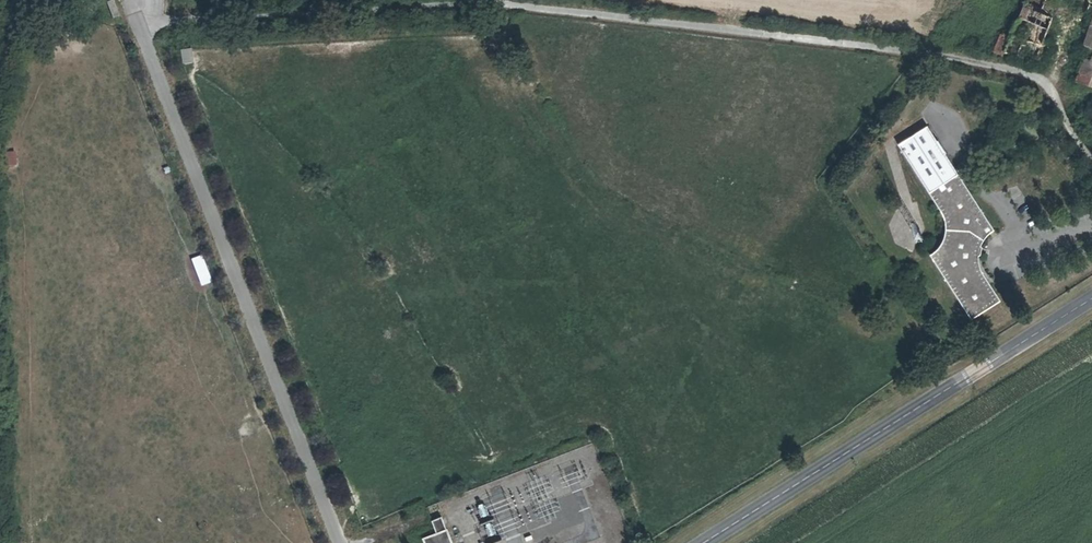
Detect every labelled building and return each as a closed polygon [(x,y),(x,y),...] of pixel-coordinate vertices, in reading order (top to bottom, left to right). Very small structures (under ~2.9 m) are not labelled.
[(1025,0),(1016,21),(1009,37),(1001,34),(994,51),(1003,55),(1004,51),(1035,63),(1057,0),(1025,0)] [(1025,0),(1016,0),(1008,17),(1016,21),(1025,0)] [(1087,9),(1090,1),(1090,0),(1073,0),(1072,3),(1087,9)] [(113,1),(106,3),(113,19),(115,18),(119,17),(113,1)] [(180,48),(183,65),(194,63),(191,46),(180,48)] [(1087,47),(1076,79),(1091,84),(1091,49),(1087,47)] [(899,145),(929,192),(957,174),(945,155),(945,153),(937,140),(935,140),(927,127),(899,145)] [(15,149),(4,150),(5,165),(16,164),(15,149)] [(993,231),(957,174),(929,192),(933,197),(936,202),(939,207),(941,213),(944,218),(945,224),(946,228),(945,232),(945,236),(943,240),(941,245),(938,249),(935,252),(931,255),(971,318),(1000,300),(984,276),(979,264),(978,254),(980,247),(982,242),(985,238),(989,234),(993,231)] [(477,502),(479,515),(486,514),(484,501),(477,502)] [(431,520),(436,535),(423,540),(424,542),(453,542),(442,515),(431,520)] [(491,517),(482,520),(487,535),(497,531),(491,517)]
